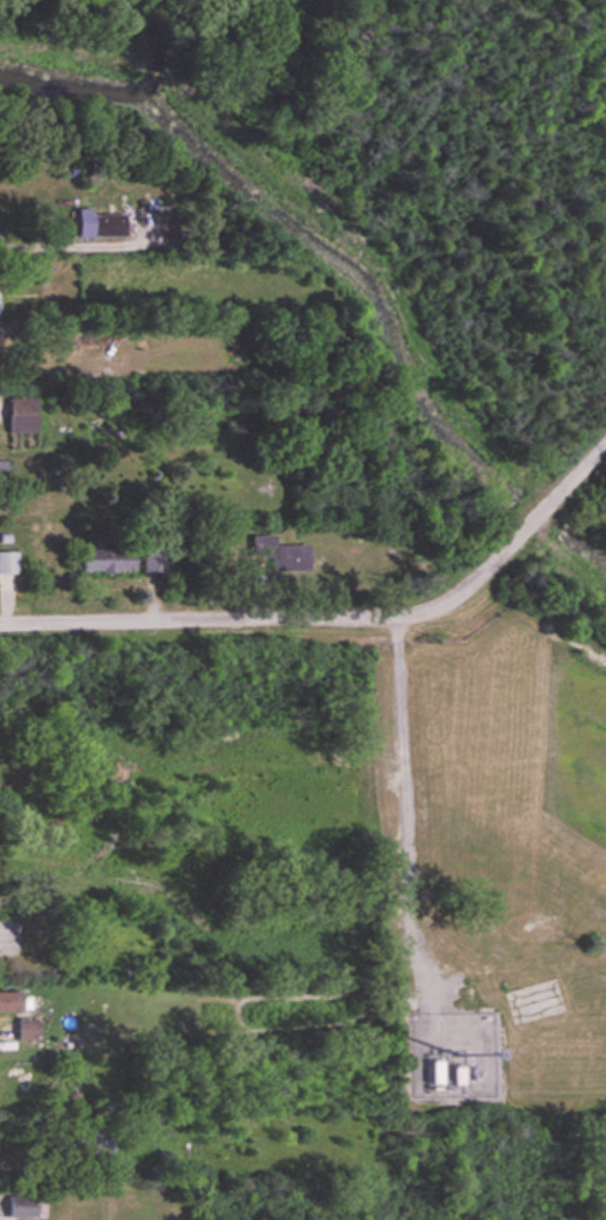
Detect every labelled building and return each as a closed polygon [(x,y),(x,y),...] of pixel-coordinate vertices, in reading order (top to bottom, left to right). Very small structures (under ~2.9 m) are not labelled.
[(92,208),(71,208),(71,238),(122,238),(122,215),(92,215),(92,208)] [(4,397),(3,434),(31,435),(33,398),(4,397)] [(271,545),(271,537),(247,537),(247,559),(265,559),(265,572),(303,572),(303,546),(271,545)] [(76,573),(126,573),(126,549),(76,549),(76,573)] [(14,575),(14,554),(0,554),(0,575),(14,575)] [(13,1040),(34,1040),(34,1018),(13,1018),(13,1040)] [(436,1084),(436,1061),(423,1061),(423,1084),(436,1084)] [(31,1217),(31,1195),(2,1195),(2,1217),(31,1217)]
